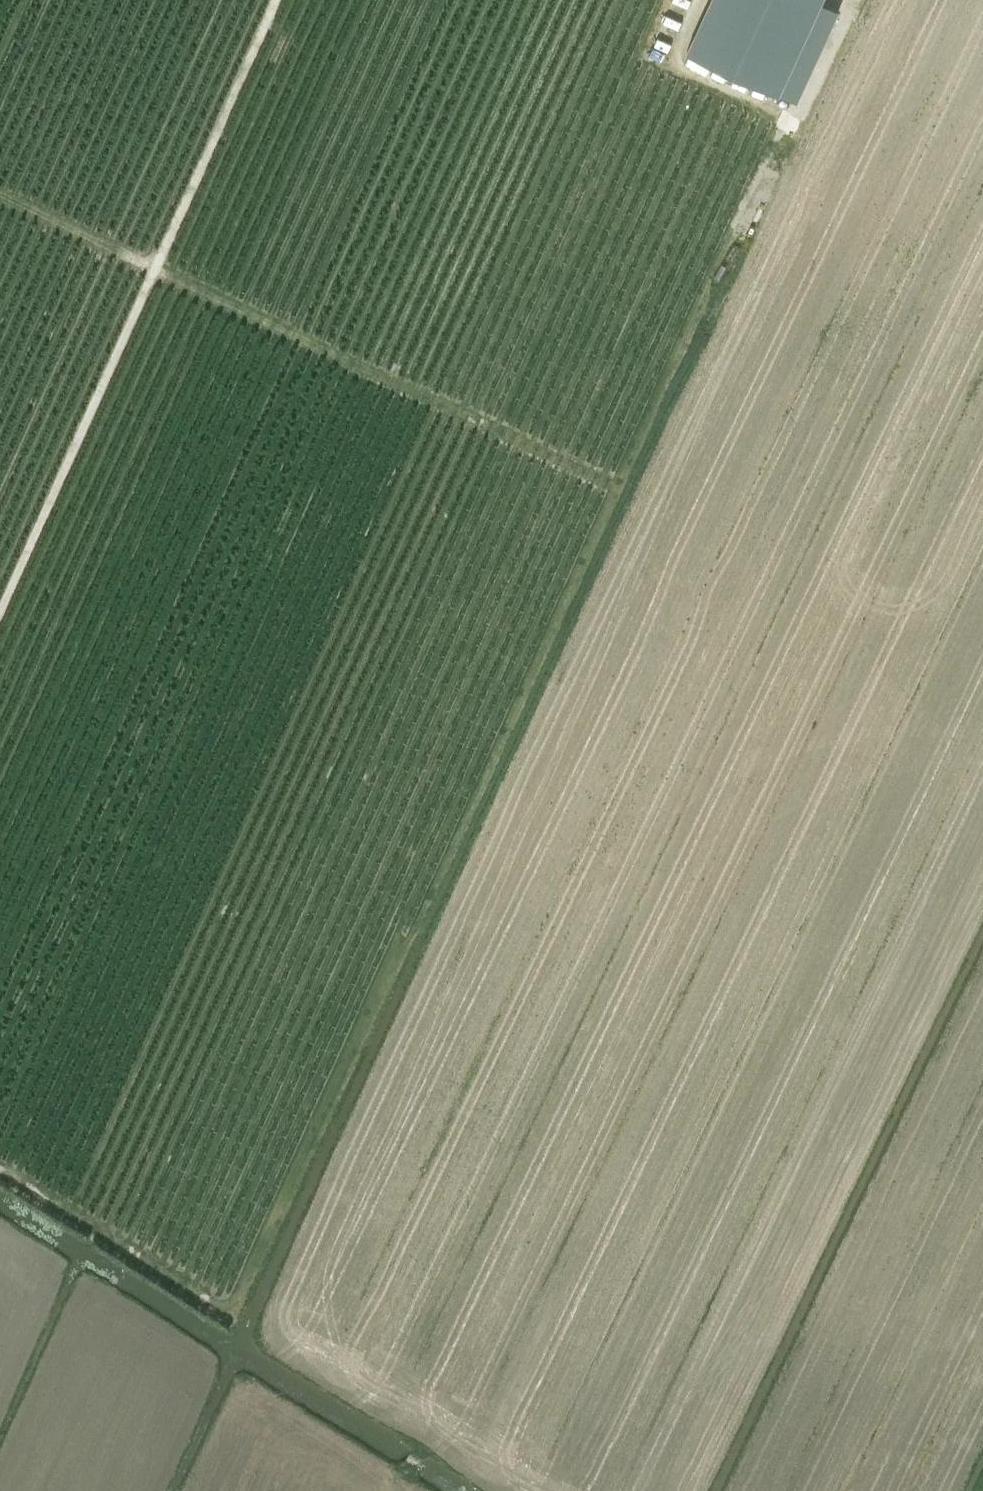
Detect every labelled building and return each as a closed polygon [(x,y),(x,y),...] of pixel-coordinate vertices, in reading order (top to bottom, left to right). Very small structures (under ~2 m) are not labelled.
[(778,93),(820,2),(821,0),(711,0),(687,51),(778,93)]
